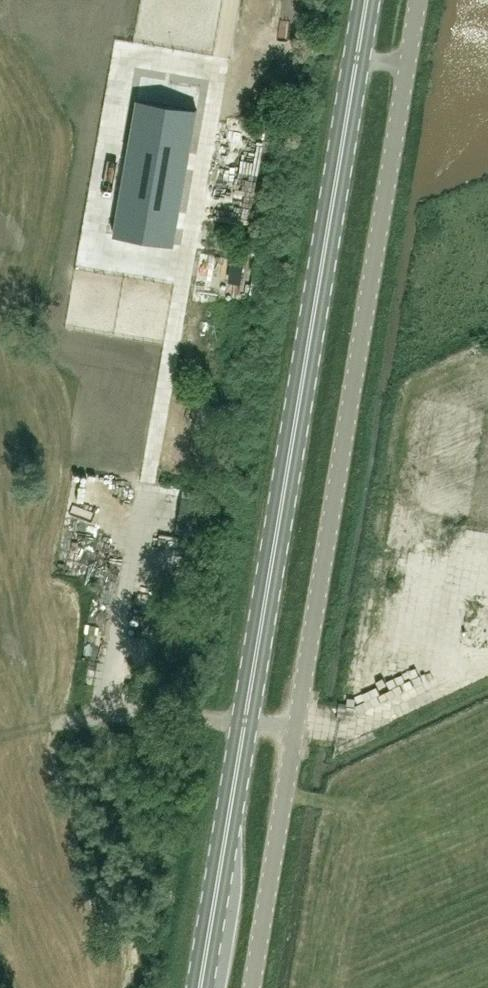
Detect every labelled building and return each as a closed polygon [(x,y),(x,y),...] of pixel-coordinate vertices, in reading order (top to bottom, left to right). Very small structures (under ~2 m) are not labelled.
[(197,109),(137,98),(113,233),(173,243),(197,109)] [(476,592),(487,593),(487,582),(476,582),(476,592)] [(487,656),(487,607),(461,608),(463,657),(487,656)]
